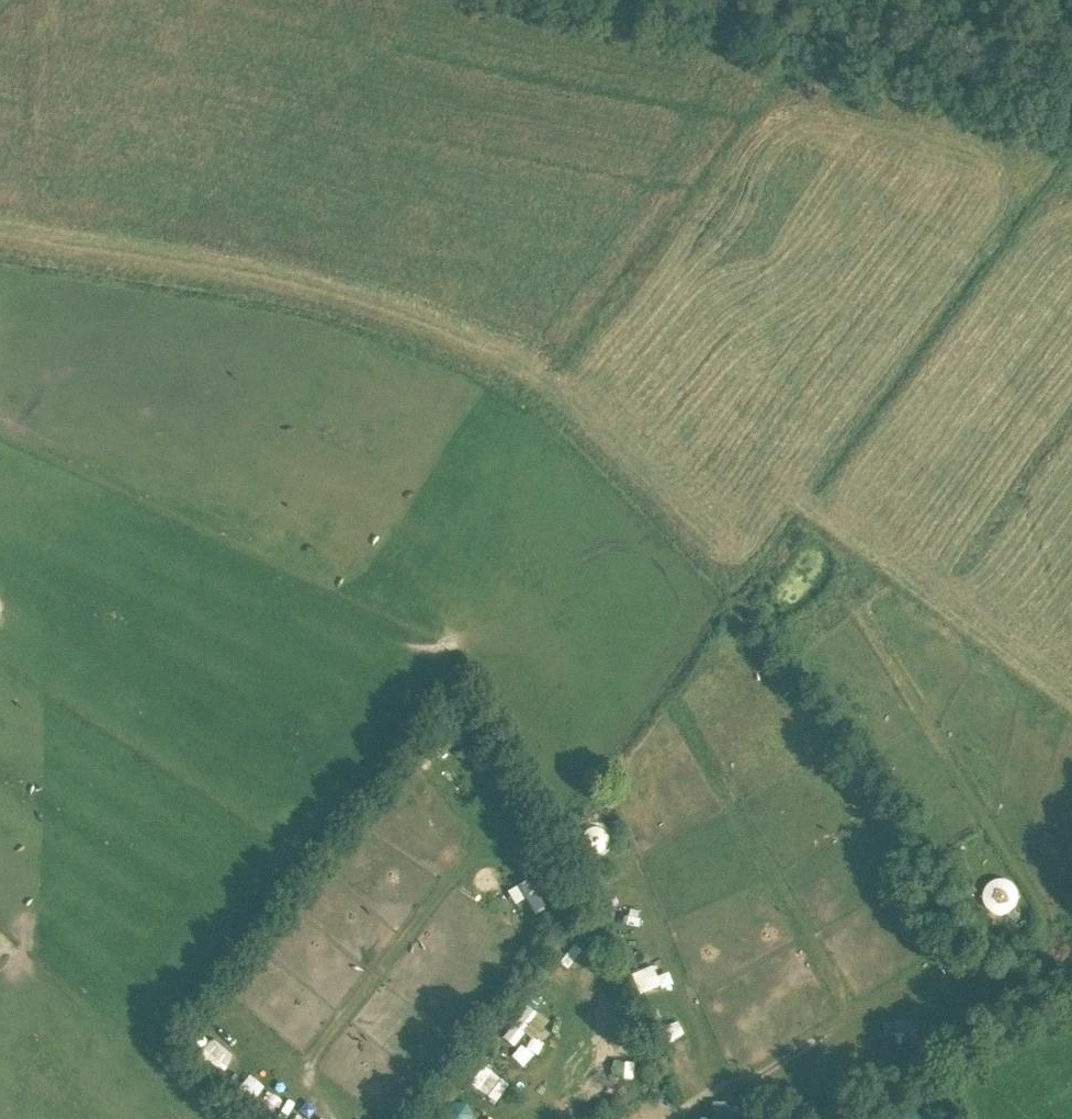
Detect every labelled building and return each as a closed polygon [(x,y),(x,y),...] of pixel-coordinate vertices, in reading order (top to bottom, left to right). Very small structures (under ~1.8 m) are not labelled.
[(491,746),(470,743),(468,755),(471,755),(488,757),(489,757),(491,746)] [(588,823),(575,828),(586,860),(600,855),(588,823)] [(538,866),(550,862),(543,844),(532,848),(538,866)] [(479,888),(497,877),(486,860),(468,871),(479,888)] [(565,938),(555,960),(565,965),(576,943),(565,938)] [(648,959),(626,966),(633,987),(655,980),(648,959)] [(602,987),(589,993),(596,1010),(588,1014),(594,1030),(616,1020),(602,987)] [(527,1002),(534,1008),(540,1000),(533,995),(527,1002)] [(644,1013),(650,1031),(668,1026),(663,1008),(644,1013)] [(504,1024),(493,1041),(512,1052),(522,1036),(504,1024)] [(198,1041),(190,1051),(216,1071),(223,1061),(198,1041)] [(617,1054),(596,1074),(611,1091),(633,1072),(617,1054)] [(545,1111),(552,1118),(566,1118),(577,1108),(563,1094),(545,1111)] [(259,1108),(271,1118),(281,1118),(284,1116),(267,1100),(259,1108)]
